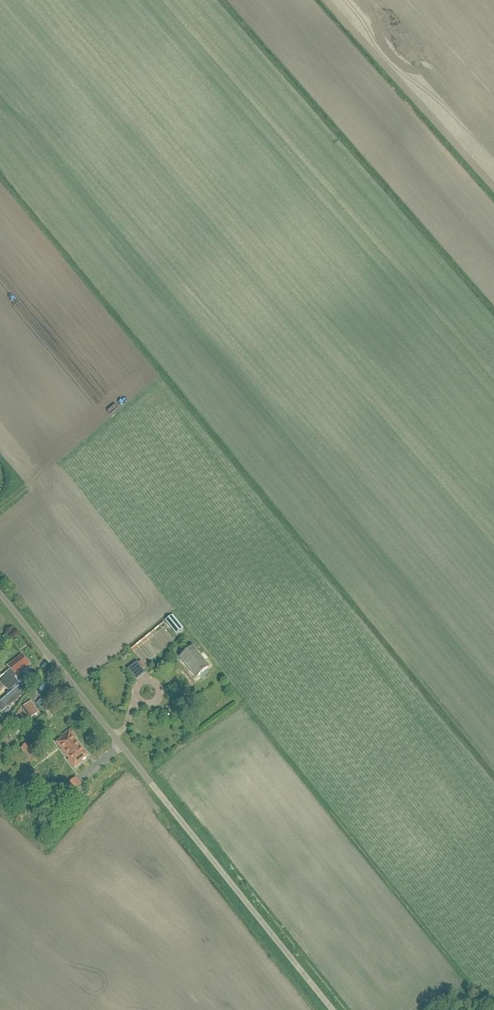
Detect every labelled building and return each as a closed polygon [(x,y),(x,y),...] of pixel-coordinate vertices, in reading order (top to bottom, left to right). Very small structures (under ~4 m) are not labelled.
[(173,616),(166,622),(170,626),(172,625),(179,633),(183,629),(173,616)] [(208,681),(217,674),(210,666),(209,668),(193,649),(181,659),(197,678),(202,673),(208,681)] [(23,657),(15,663),(14,662),(8,667),(11,671),(0,684),(0,685),(10,692),(0,705),(0,706),(9,713),(25,694),(17,688),(20,683),(14,679),(30,666),(23,657)] [(145,674),(137,664),(129,671),(137,680),(145,674)] [(51,709),(44,701),(39,705),(45,713),(51,709)] [(39,714),(31,703),(24,708),(32,719),(39,714)] [(75,769),(82,763),(81,761),(87,756),(74,740),(76,739),(70,731),(62,738),(63,740),(59,743),(64,748),(62,749),(71,760),(69,762),(75,769)] [(27,743),(21,750),(33,760),(39,753),(27,743)] [(70,793),(81,785),(75,778),(64,786),(70,793)]
